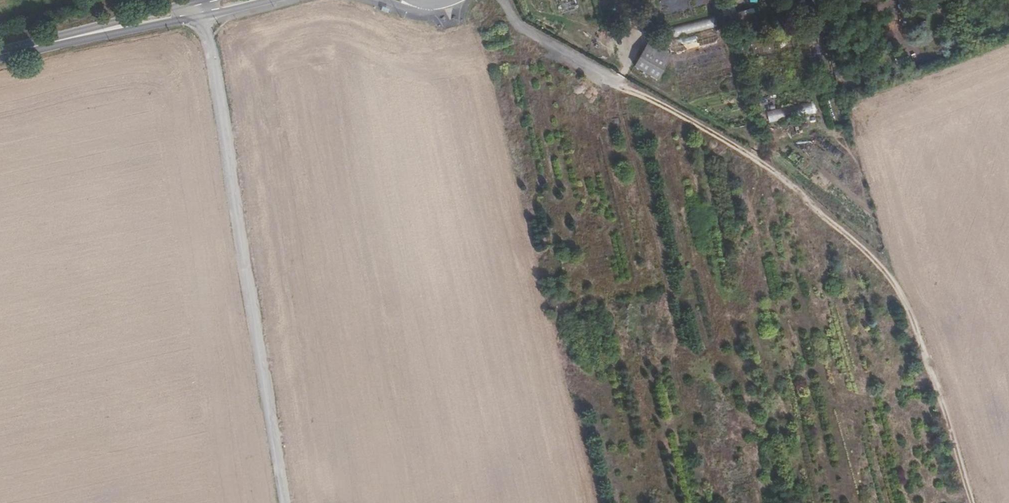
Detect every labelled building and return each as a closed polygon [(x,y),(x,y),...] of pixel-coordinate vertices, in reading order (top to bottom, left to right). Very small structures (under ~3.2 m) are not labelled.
[(556,13),(576,9),(574,0),(553,0),(556,13)] [(671,39),(716,25),(714,16),(669,30),(671,39)] [(669,55),(647,43),(633,67),(655,79),(669,55)]
